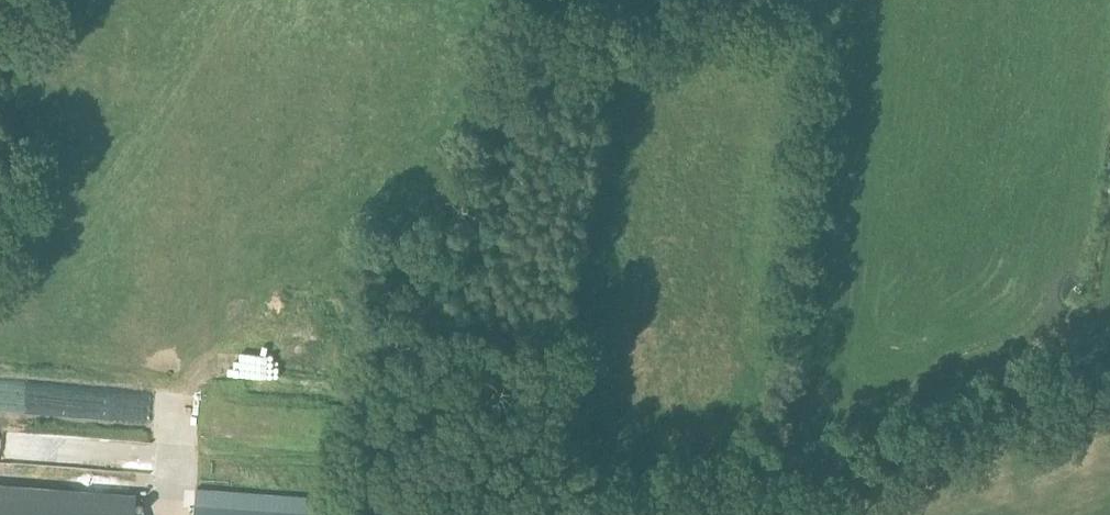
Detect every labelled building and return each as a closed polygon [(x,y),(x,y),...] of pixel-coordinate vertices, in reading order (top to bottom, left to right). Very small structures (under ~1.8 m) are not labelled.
[(98,415),(124,418),(126,399),(100,396),(98,415)] [(12,483),(12,505),(32,505),(32,483),(12,483)]
